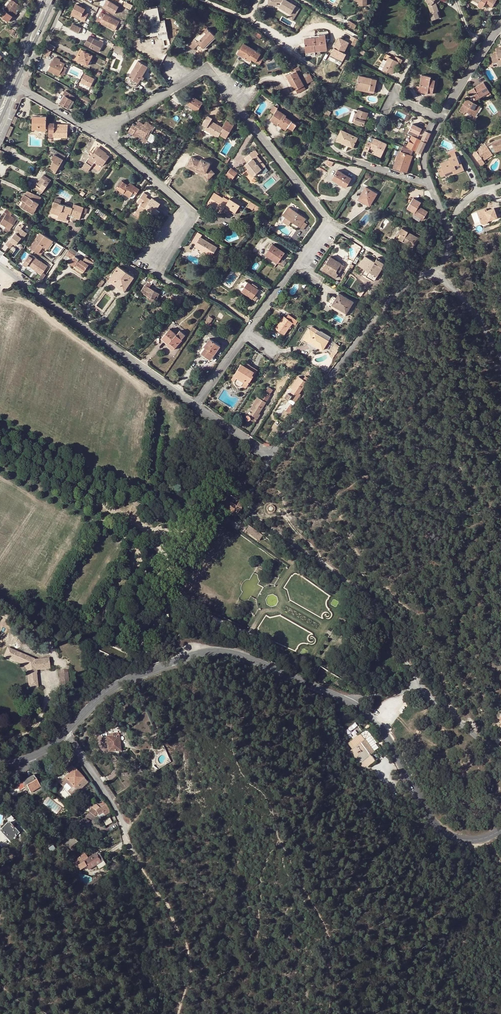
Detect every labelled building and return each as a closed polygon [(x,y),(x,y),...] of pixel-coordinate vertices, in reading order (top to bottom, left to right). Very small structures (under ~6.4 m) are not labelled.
[(18,4),(12,0),(11,0),(9,2),(6,6),(4,9),(5,10),(0,16),(8,22),(12,16),(10,15),(18,4)] [(107,0),(103,7),(114,13),(120,5),(115,2),(114,4),(107,0)] [(268,5),(277,5),(277,2),(280,2),(281,3),(279,7),(291,14),(296,6),(296,5),(287,0),(269,0),(268,5)] [(427,3),(430,13),(429,13),(432,20),(439,18),(437,11),(438,11),(436,4),(435,0),(424,0),(427,3)] [(480,1),(478,4),(478,5),(478,6),(478,7),(479,8),(481,8),(482,8),(483,8),(483,7),(485,4),(492,8),(496,0),(478,0),(480,1)] [(123,5),(131,9),(133,5),(126,1),(123,5)] [(20,6),(18,4),(10,15),(12,16),(14,17),(17,13),(17,12),(20,8),(19,7),(20,6)] [(81,16),(81,17),(85,20),(89,13),(84,11),(85,9),(76,4),(72,11),(81,16)] [(290,13),(288,18),(293,21),(300,8),(296,6),(291,14),(290,13)] [(158,8),(146,10),(147,16),(148,16),(150,24),(149,25),(151,36),(157,35),(157,33),(167,31),(165,20),(160,21),(158,8)] [(105,14),(100,23),(115,30),(119,22),(105,14)] [(349,20),(346,25),(354,29),(357,25),(349,20)] [(21,27),(16,23),(12,28),(17,32),(21,27)] [(73,23),(69,29),(78,33),(81,28),(73,23)] [(211,40),(212,41),(216,37),(207,28),(201,35),(200,34),(189,45),(193,49),(199,44),(204,49),(208,45),(207,44),(211,40)] [(315,38),(304,39),(306,56),(317,55),(316,52),(327,50),(325,35),(315,36),(315,38)] [(89,36),(86,41),(91,44),(89,47),(99,52),(103,43),(104,41),(100,39),(99,41),(89,36)] [(356,39),(350,36),(347,43),(353,46),(356,39)] [(339,39),(327,60),(338,66),(344,54),(342,53),(347,43),(339,39)] [(252,59),(260,64),(265,56),(244,43),(239,51),(244,53),(242,56),(248,60),(249,58),(252,59)] [(125,49),(118,46),(115,52),(123,55),(125,49)] [(46,48),(43,54),(48,57),(51,51),(46,48)] [(496,63),(500,62),(500,49),(496,51),(497,54),(490,56),(492,64),(496,63)] [(83,51),(81,56),(79,61),(87,65),(92,55),(83,51)] [(379,69),(382,71),(382,69),(387,72),(392,74),(398,62),(400,63),(402,60),(395,56),(394,58),(386,54),(379,69)] [(59,76),(60,74),(64,66),(64,64),(59,61),(60,60),(55,57),(49,71),(59,76)] [(140,78),(142,76),(147,66),(138,61),(126,82),(135,87),(140,78)] [(294,72),(288,75),(290,80),(289,80),(295,90),(297,89),(304,85),(298,73),(301,71),(299,67),(293,70),(294,72)] [(307,73),(303,75),(307,83),(313,80),(309,73),(308,74),(307,73)] [(94,79),(84,74),(81,82),(91,87),(94,79)] [(422,75),(419,89),(427,90),(426,93),(433,94),(435,81),(430,80),(431,77),(422,75)] [(359,76),(357,87),(374,91),(377,80),(359,76)] [(465,112),(471,116),(474,111),(476,112),(479,106),(474,103),(475,100),(479,98),(479,97),(488,91),(483,83),(468,92),(470,95),(471,96),(469,100),(467,99),(466,99),(459,111),(464,114),(465,112)] [(68,108),(73,100),(75,96),(65,90),(63,94),(64,95),(60,103),(68,108)] [(88,105),(91,100),(83,95),(80,100),(88,105)] [(191,96),(186,103),(191,106),(190,107),(197,111),(203,103),(191,96)] [(279,123),(287,128),(288,127),(292,130),(296,125),(297,124),(286,117),(286,116),(277,110),(278,109),(275,106),(271,112),(274,114),(270,120),(277,125),(279,123)] [(474,111),(471,116),(474,117),(480,107),(479,106),(476,112),(474,111)] [(359,109),(357,113),(354,122),(364,126),(368,113),(359,109)] [(38,120),(38,117),(33,116),(32,129),(38,129),(46,129),(46,117),(44,117),(44,120),(38,120)] [(226,120),(222,128),(211,121),(212,119),(208,116),(203,125),(207,127),(205,130),(218,138),(220,135),(226,138),(234,125),(226,120)] [(412,125),(407,135),(412,137),(408,145),(407,146),(416,151),(420,153),(421,153),(426,143),(435,124),(434,124),(430,122),(429,121),(427,126),(426,125),(423,131),(412,125)] [(135,132),(140,134),(145,138),(145,137),(149,132),(150,132),(151,130),(152,130),(154,127),(148,124),(148,123),(146,122),(144,125),(139,122),(136,127),(133,125),(129,131),(134,134),(135,132)] [(54,123),(49,123),(49,137),(54,137),(54,136),(62,137),(67,138),(68,125),(62,125),(54,125),(54,123)] [(357,138),(341,130),(337,140),(353,147),(357,138)] [(135,132),(134,134),(133,135),(145,142),(147,138),(145,137),(145,138),(140,134),(135,132)] [(369,136),(363,149),(368,151),(369,148),(375,150),(375,151),(382,155),(387,144),(374,138),(369,136)] [(485,144),(475,151),(476,152),(473,155),(481,166),(484,163),(483,161),(492,155),(491,154),(494,152),(495,152),(500,150),(500,139),(491,143),(486,146),(485,144)] [(406,148),(403,147),(401,152),(400,151),(394,168),(406,173),(412,157),(410,156),(412,151),(406,148)] [(66,156),(52,148),(51,151),(55,153),(52,158),(55,160),(50,167),(52,169),(57,171),(66,156)] [(93,153),(86,163),(87,163),(91,166),(92,167),(94,163),(98,165),(100,163),(103,165),(109,157),(106,154),(98,149),(94,154),(93,153)] [(248,170),(253,176),(261,170),(264,167),(265,167),(257,156),(258,155),(255,150),(245,158),(248,162),(245,164),(249,169),(248,170)] [(192,157),(188,167),(205,174),(208,165),(210,161),(202,158),(201,161),(192,157)] [(442,177),(445,176),(444,174),(453,170),(454,172),(455,174),(464,171),(461,163),(459,163),(456,157),(440,163),(442,168),(438,169),(441,178),(442,177)] [(205,174),(188,167),(187,169),(205,176),(208,179),(215,172),(208,165),(205,174)] [(231,168),(225,176),(231,181),(237,173),(231,168)] [(338,170),(333,178),(339,181),(338,183),(346,188),(351,178),(338,170)] [(442,179),(455,174),(454,172),(453,170),(444,174),(445,176),(442,177),(442,179)] [(44,175),(35,189),(42,193),(51,180),(44,175)] [(130,197),(133,198),(140,189),(130,183),(128,186),(121,181),(118,186),(120,188),(119,190),(130,197)] [(365,187),(359,198),(366,203),(366,204),(369,206),(377,194),(365,187)] [(20,206),(33,214),(36,209),(35,209),(39,203),(38,203),(41,197),(27,191),(25,195),(21,193),(18,198),(23,201),(20,206)] [(146,198),(147,197),(148,196),(144,193),(137,202),(140,205),(136,211),(141,214),(145,208),(153,213),(160,204),(152,198),(151,200),(150,201),(146,198)] [(214,195),(212,197),(209,203),(217,208),(222,211),(223,209),(224,208),(228,211),(234,215),(240,206),(230,199),(227,202),(215,194),(214,195)] [(415,214),(414,215),(421,219),(423,220),(428,213),(419,207),(421,204),(413,199),(407,209),(415,214)] [(59,215),(58,216),(66,219),(68,214),(74,216),(74,217),(80,219),(82,213),(84,208),(74,205),(72,208),(54,202),(50,212),(59,215)] [(283,216),(285,217),(291,222),(302,230),(307,224),(303,222),(305,219),(289,207),(283,216)] [(3,230),(9,233),(11,230),(10,229),(16,219),(11,216),(13,213),(6,208),(4,212),(0,217),(0,224),(5,227),(3,230)] [(106,214),(97,208),(95,212),(103,218),(106,214)] [(487,220),(487,222),(496,219),(493,209),(484,212),(483,210),(475,213),(479,223),(487,220)] [(66,219),(58,216),(57,220),(67,223),(69,218),(73,219),(74,217),(74,216),(68,214),(66,219)] [(291,222),(285,217),(282,222),(288,226),(291,222)] [(21,221),(17,226),(24,231),(25,229),(28,225),(21,221)] [(419,239),(415,236),(408,232),(402,228),(397,238),(402,241),(403,240),(411,244),(410,246),(414,248),(419,239)] [(50,239),(40,232),(29,248),(40,255),(43,251),(39,248),(41,245),(44,248),(50,239)] [(196,244),(196,245),(201,248),(200,250),(211,257),(217,247),(200,237),(202,235),(198,233),(192,242),(196,244)] [(17,244),(15,249),(13,252),(18,255),(19,251),(21,252),(23,249),(21,248),(26,237),(21,235),(17,244)] [(47,249),(53,241),(50,239),(44,248),(47,249)] [(270,251),(267,256),(283,267),(286,263),(280,258),(281,257),(280,257),(283,252),(272,244),(269,250),(270,251)] [(70,248),(69,251),(65,256),(72,261),(77,253),(70,248)] [(77,253),(72,261),(70,264),(74,266),(76,264),(85,270),(88,265),(91,262),(77,253)] [(29,256),(23,264),(27,266),(28,265),(41,275),(39,279),(42,281),(46,275),(43,273),(47,266),(34,257),(32,259),(29,256)] [(336,278),(338,275),(336,273),(341,264),(330,257),(322,269),(336,278)] [(366,270),(365,272),(368,273),(368,272),(377,277),(382,269),(381,268),(384,264),(376,260),(375,262),(365,257),(359,267),(366,270)] [(76,264),(74,266),(83,273),(85,270),(76,264)] [(336,273),(338,275),(344,266),(341,264),(336,273)] [(108,280),(113,284),(115,281),(121,285),(120,286),(125,290),(134,277),(118,266),(108,280)] [(368,273),(365,272),(363,275),(374,282),(377,277),(368,272),(368,273)] [(115,281),(113,284),(124,292),(125,290),(120,286),(121,285),(115,281)] [(242,291),(251,298),(255,293),(256,293),(258,290),(248,282),(242,291)] [(143,294),(148,297),(154,300),(154,299),(156,296),(158,296),(159,294),(149,288),(151,285),(147,283),(146,285),(145,285),(141,292),(144,294),(143,294)] [(329,303),(330,304),(346,314),(353,302),(339,294),(336,298),(333,297),(329,303)] [(346,314),(330,304),(329,306),(345,316),(346,314)] [(282,323),(280,322),(276,329),(284,335),(293,323),(295,325),(297,322),(289,315),(286,318),(282,323)] [(162,338),(168,344),(169,342),(175,348),(182,340),(182,339),(185,335),(180,331),(176,335),(170,329),(162,338)] [(310,329),(309,329),(303,338),(309,342),(318,347),(322,350),(330,337),(320,331),(320,332),(317,330),(316,333),(310,329)] [(201,353),(206,357),(207,355),(211,358),(220,346),(209,338),(206,343),(207,344),(205,348),(201,353)] [(309,342),(303,338),(303,339),(317,348),(318,347),(309,342)] [(336,343),(331,350),(332,351),(336,354),(341,347),(336,343)] [(239,376),(237,380),(237,382),(237,384),(238,384),(240,385),(243,385),(246,380),(250,383),(259,369),(251,364),(249,367),(246,365),(243,363),(236,374),(239,376)] [(292,396),(290,394),(288,393),(285,398),(288,401),(290,399),(295,403),(301,394),(300,393),(309,379),(304,376),(302,380),(299,377),(291,389),(293,390),(295,391),(292,396)] [(250,409),(253,411),(254,412),(252,415),(251,414),(249,416),(248,416),(247,416),(246,417),(246,418),(246,419),(246,420),(247,420),(249,420),(250,420),(255,423),(260,415),(259,414),(270,396),(264,392),(260,399),(257,398),(250,409)] [(291,405),(286,412),(290,415),(294,410),(295,409),(291,405)] [(250,528),(248,532),(259,540),(262,536),(250,528)] [(164,602),(161,600),(158,600),(155,603),(155,607),(158,609),(162,609),(165,606),(164,602)] [(36,670),(47,669),(47,666),(50,666),(49,659),(34,660),(34,659),(7,648),(4,656),(23,665),(27,670),(29,688),(37,687),(36,670)] [(64,672),(59,673),(61,684),(69,683),(68,672),(64,672)] [(357,721),(345,728),(350,738),(358,734),(356,731),(361,729),(357,721)] [(110,737),(107,737),(108,746),(109,752),(121,751),(119,736),(117,736),(116,733),(109,734),(110,737)] [(376,751),(366,739),(350,751),(361,766),(368,767),(375,761),(370,755),(376,751)] [(89,783),(73,765),(67,771),(70,774),(66,777),(69,781),(64,786),(74,797),(89,783)] [(34,775),(22,782),(23,783),(18,786),(21,791),(26,788),(27,791),(29,790),(31,792),(40,787),(34,775)] [(69,781),(66,777),(61,782),(64,786),(69,781)] [(89,800),(87,804),(86,803),(84,805),(85,809),(87,811),(89,811),(91,808),(89,807),(90,806),(91,807),(93,803),(89,800)] [(110,811),(103,800),(98,803),(99,804),(97,805),(96,805),(92,807),(96,811),(98,815),(103,813),(104,815),(110,811)] [(95,817),(98,815),(96,811),(92,807),(91,808),(89,811),(95,817)] [(90,821),(83,817),(81,821),(80,820),(77,827),(85,831),(90,821)] [(9,822),(0,831),(10,842),(19,833),(9,822)] [(73,836),(69,840),(76,846),(80,842),(73,836)] [(69,840),(66,843),(73,849),(76,846),(69,840)] [(100,854),(98,852),(88,858),(85,854),(73,861),(76,866),(84,861),(88,869),(97,865),(98,868),(106,864),(104,860),(102,858),(104,857),(102,853),(100,854)]
